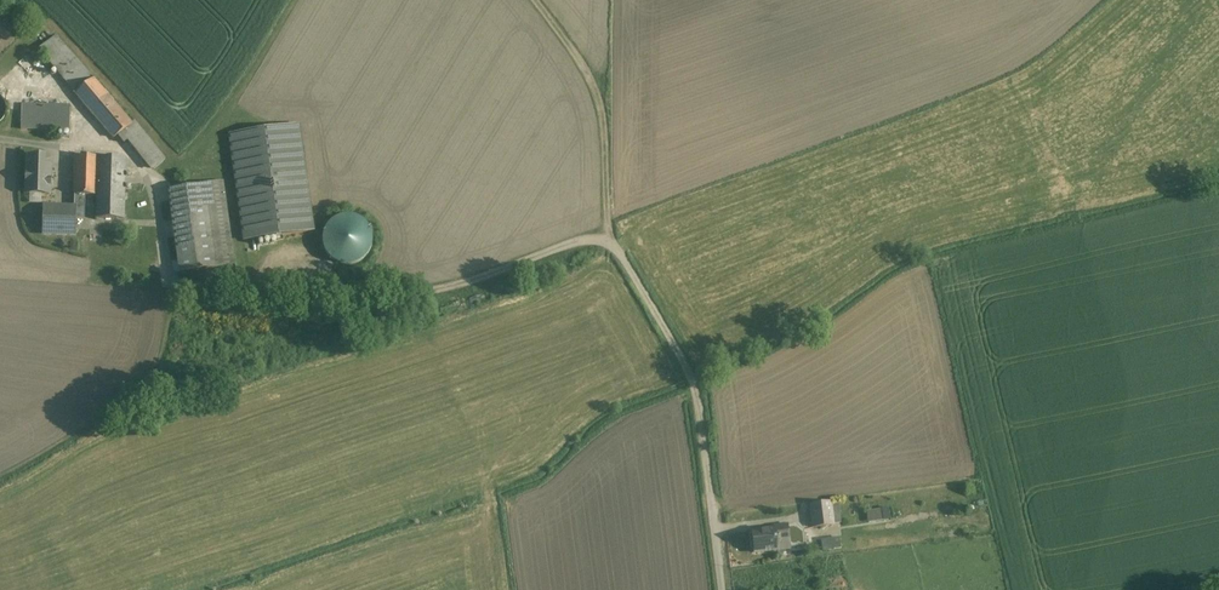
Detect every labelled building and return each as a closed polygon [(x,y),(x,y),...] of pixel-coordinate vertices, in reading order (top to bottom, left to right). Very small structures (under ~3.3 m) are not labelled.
[(93,79),(55,35),(38,48),(75,92),(93,79)] [(131,124),(93,79),(75,92),(114,138),(118,135),(132,124),(131,124)] [(70,105),(22,105),(21,129),(70,130),(70,105)] [(165,159),(135,121),(131,124),(132,124),(138,132),(153,151),(162,162),(165,159)] [(132,124),(118,135),(124,143),(129,139),(138,132),(132,124)] [(297,124),(230,134),(245,240),(313,231),(297,124)] [(138,132),(129,139),(144,158),(153,151),(138,132)] [(153,151),(144,158),(153,169),(162,162),(153,151)] [(44,156),(28,156),(27,173),(27,174),(27,180),(27,181),(26,193),(50,194),(50,185),(51,185),(51,184),(50,184),(50,181),(51,181),(51,180),(50,180),(51,167),(44,167),(44,156)] [(126,158),(76,156),(74,195),(97,195),(96,218),(124,219),(126,158)] [(224,181),(168,188),(172,212),(208,208),(216,268),(235,265),(224,181)] [(74,209),(56,209),(57,207),(45,207),(44,233),(75,234),(75,214),(85,215),(85,202),(75,202),(74,209)] [(208,208),(172,212),(180,272),(216,268),(208,208)] [(323,247),(327,254),(335,261),(345,264),(355,263),(364,258),(369,249),(371,239),(369,229),(363,221),(354,216),(344,215),(336,218),(329,223),(324,230),(322,238),(323,247)] [(831,502),(810,505),(813,528),(833,525),(831,502)] [(867,510),(869,522),(892,518),(890,506),(867,510)] [(957,523),(940,524),(940,536),(957,535),(957,523)] [(761,531),(752,532),(754,553),(790,549),(788,525),(761,528),(761,531)] [(825,549),(835,546),(833,538),(823,541),(825,549)]
